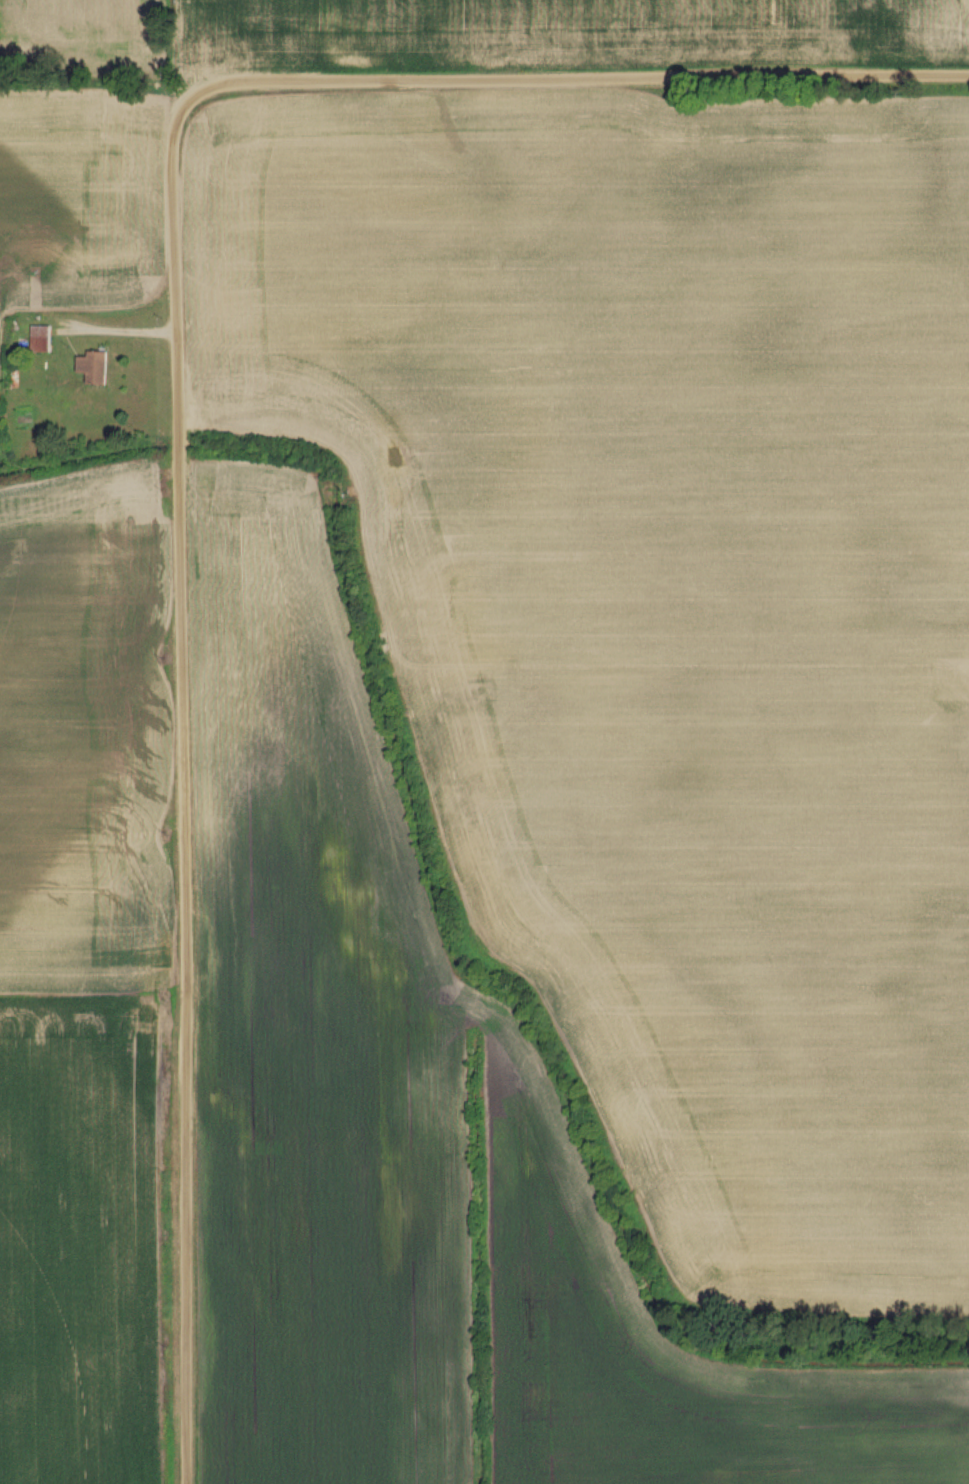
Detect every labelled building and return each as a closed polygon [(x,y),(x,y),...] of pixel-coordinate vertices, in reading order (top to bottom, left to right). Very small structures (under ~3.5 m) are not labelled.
[(33,353),(52,353),(52,327),(33,327),(33,353)] [(108,352),(89,353),(89,358),(79,358),(79,374),(88,374),(88,386),(109,386),(108,352)]
